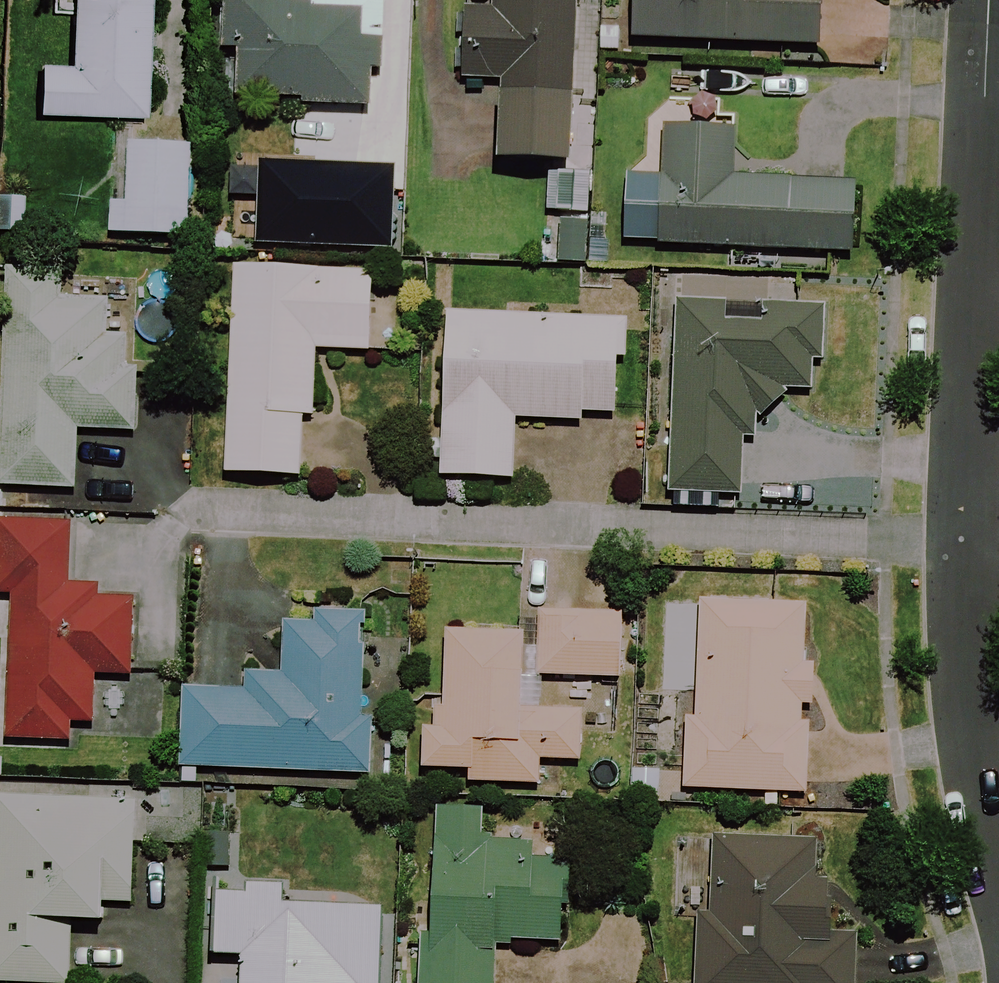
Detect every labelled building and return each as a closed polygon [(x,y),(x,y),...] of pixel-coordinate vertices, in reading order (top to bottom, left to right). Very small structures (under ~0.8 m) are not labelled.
[(76,65),(46,64),(44,109),(150,115),(156,0),(80,0),(76,65)] [(226,47),(243,48),(241,96),(376,103),(382,0),(229,0),(226,47)] [(580,0),(500,0),(500,4),(471,3),(468,79),(500,80),(499,97),(510,98),(507,160),(580,163),(583,94),(576,93),(580,0)] [(638,36),(822,45),(824,0),(640,0),(638,36)] [(738,126),(669,123),(666,176),(630,174),(627,239),(853,251),(857,183),(736,177),(738,126)] [(194,145),(136,142),(134,197),(114,196),(112,232),(190,235),(194,145)] [(404,191),(358,189),(356,245),(401,246),(404,191)] [(374,270),(236,267),(231,473),(305,475),(306,412),(315,413),(316,348),(372,349),(374,270)] [(106,291),(10,288),(4,484),(74,486),(76,427),(135,429),(138,337),(105,336),(106,291)] [(670,491),(745,495),(747,441),(759,441),(761,411),(781,412),(782,388),(813,390),(814,356),(826,357),(828,310),(766,306),(765,321),(727,319),(728,305),(679,303),(670,491)] [(628,320),(449,312),(442,475),(515,478),(517,416),(580,419),(581,410),(624,412),(628,320)] [(73,524),(4,520),(0,580),(0,593),(19,594),(10,736),(95,741),(99,674),(135,676),(140,593),(69,588),(73,524)] [(810,605),(704,600),(699,714),(690,714),(687,786),(809,791),(812,734),(802,734),(804,701),(820,701),(821,664),(807,663),(810,605)] [(365,707),(370,612),(290,608),(287,672),(252,670),(251,688),(189,684),(185,764),(369,774),(372,707),(365,707)] [(630,614),(541,610),(539,673),(628,676),(630,614)] [(526,634),(449,632),(447,708),(437,708),(437,725),(427,725),(425,767),(466,768),(466,779),(537,782),(538,757),(585,758),(586,710),(524,708),(526,634)] [(0,793),(0,981),(46,982),(69,982),(71,920),(107,921),(107,901),(129,902),(131,835),(140,836),(142,799),(0,793)] [(441,808),(437,936),(427,935),(425,982),(493,982),(494,937),(563,940),(566,861),(531,859),(532,812),(441,808)] [(837,928),(839,871),(811,870),(812,839),(716,834),(712,912),(701,911),(698,982),(856,982),(858,929),(837,928)] [(285,886),(250,885),(250,893),(221,892),(218,953),(245,954),(244,982),(389,982),(392,908),(284,904),(285,886)]
